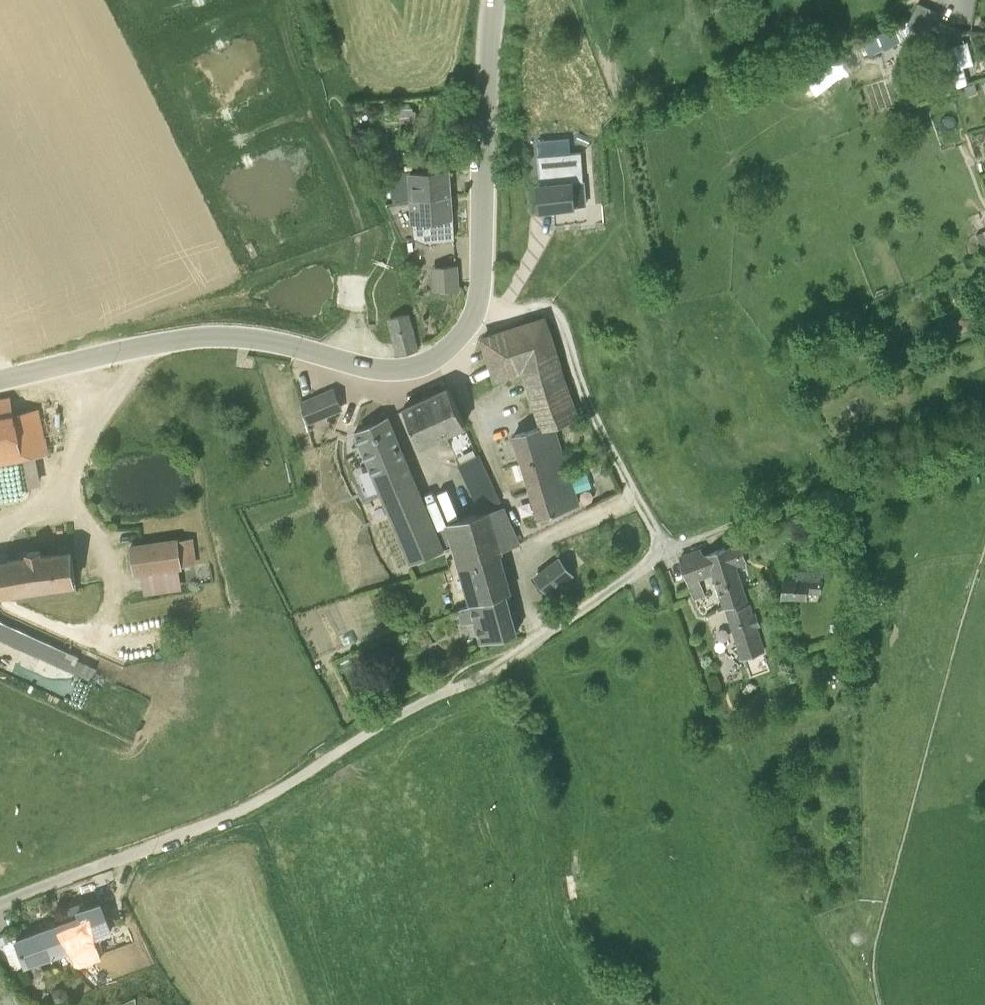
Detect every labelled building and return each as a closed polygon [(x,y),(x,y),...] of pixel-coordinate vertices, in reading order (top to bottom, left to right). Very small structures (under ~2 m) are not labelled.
[(919,29),(929,8),(918,2),(907,24),(919,29)] [(938,12),(929,8),(919,29),(921,30),(926,34),(938,12)] [(921,30),(919,29),(907,24),(905,21),(879,33),(885,48),(885,50),(921,30)] [(885,48),(879,33),(862,40),(869,56),(885,48)] [(934,64),(902,74),(907,88),(922,83),(932,80),(935,88),(955,81),(957,87),(969,82),(964,66),(972,64),(967,41),(931,48),(934,64)] [(975,82),(964,86),(967,95),(978,91),(975,82)] [(459,103),(459,95),(450,95),(450,103),(459,103)] [(398,103),(397,108),(399,111),(401,111),(401,113),(399,113),(400,122),(416,121),(415,110),(412,110),(412,104),(410,102),(398,103)] [(576,140),(588,146),(592,139),(580,133),(576,140)] [(538,162),(530,163),(531,177),(539,177),(538,162)] [(450,169),(407,172),(391,173),(393,199),(452,195),(450,169)] [(539,195),(540,210),(554,209),(576,208),(574,181),(539,184),(540,195),(539,195)] [(455,238),(452,195),(393,199),(393,202),(386,202),(402,237),(419,236),(425,240),(455,238)] [(981,247),(984,245),(984,229),(975,234),(981,247)] [(458,289),(458,286),(456,265),(431,267),(432,291),(458,289)] [(387,318),(399,356),(417,350),(411,327),(408,328),(404,314),(387,318)] [(550,426),(551,425),(577,417),(545,318),(483,338),(496,378),(530,366),(550,424),(550,426)] [(836,337),(833,330),(818,336),(821,343),(836,337)] [(420,444),(465,424),(449,388),(404,408),(420,444)] [(334,390),(300,403),(309,421),(342,409),(334,390)] [(0,416),(0,464),(47,455),(38,411),(15,416),(14,414),(0,416)] [(387,416),(355,431),(380,490),(415,475),(387,416)] [(560,451),(551,425),(550,426),(550,424),(514,435),(522,463),(560,451)] [(522,463),(531,490),(569,478),(560,451),(522,463)] [(460,462),(478,513),(479,514),(444,523),(467,605),(506,594),(496,555),(495,555),(488,531),(510,524),(502,507),(478,454),(460,462)] [(415,475),(380,490),(381,493),(415,560),(443,549),(424,492),(415,475)] [(569,478),(531,490),(539,518),(578,505),(569,478)] [(723,607),(724,606),(750,598),(747,589),(738,566),(747,564),(737,534),(724,539),(726,547),(702,556),(707,569),(687,576),(694,595),(695,599),(706,595),(700,579),(711,575),(723,607)] [(182,566),(178,540),(130,547),(134,573),(182,566)] [(13,599),(77,590),(72,552),(41,556),(41,550),(28,552),(29,558),(0,562),(0,600),(13,599)] [(575,575),(560,556),(534,579),(547,596),(575,575)] [(788,572),(785,597),(806,600),(807,592),(821,594),(823,577),(788,572)] [(517,633),(506,595),(471,604),(456,610),(461,625),(476,621),(481,642),(517,633)] [(764,646),(750,598),(724,606),(741,659),(743,658),(764,651),(766,651),(764,646)] [(770,671),(764,651),(743,658),(750,678),(770,671)] [(80,916),(57,925),(66,952),(68,953),(92,943),(90,939),(112,931),(101,902),(79,911),(80,916)] [(66,952),(57,925),(16,940),(27,970),(68,953),(66,952)] [(16,940),(13,931),(3,935),(6,944),(16,940)] [(60,987),(54,989),(51,996),(54,1002),(61,1004),(67,1002),(70,996),(67,989),(60,987)]
